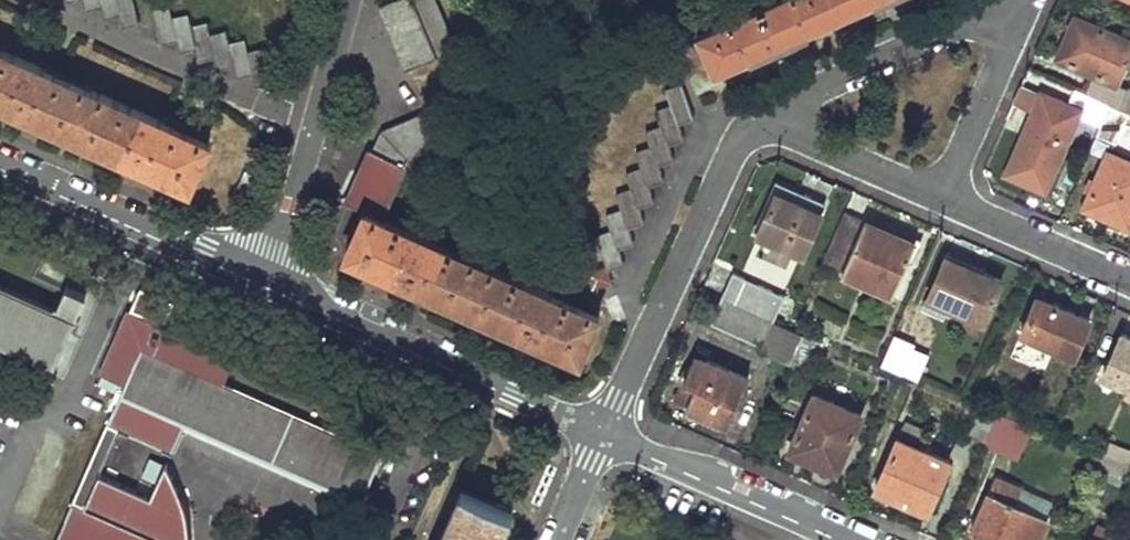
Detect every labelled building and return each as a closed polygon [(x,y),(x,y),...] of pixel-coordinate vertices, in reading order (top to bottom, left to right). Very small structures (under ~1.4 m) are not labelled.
[(120,27),(137,23),(131,0),(80,0),(82,10),(98,6),(101,19),(117,15),(120,27)] [(378,3),(405,69),(454,49),(434,0),(386,0),(378,3)] [(697,34),(714,72),(751,55),(753,59),(806,35),(804,31),(873,0),(771,0),(697,34)] [(253,87),(270,83),(262,48),(246,52),(243,40),(226,44),(223,31),(208,35),(205,23),(189,27),(186,15),(170,19),(167,7),(151,10),(158,44),(175,40),(177,53),(194,50),(196,61),(213,57),(216,69),(231,66),(233,78),(250,75),(253,87)] [(1082,88),(1094,93),(1106,99),(1116,104),(1126,83),(1113,76),(1129,41),(1129,38),(1074,11),(1055,54),(1091,70),(1082,88)] [(0,49),(0,104),(188,187),(208,141),(0,49)] [(595,235),(606,267),(623,262),(617,246),(633,241),(627,225),(644,219),(638,204),(653,199),(648,184),(663,179),(657,163),(673,158),(668,142),(683,137),(677,121),(692,116),(681,82),(666,87),(671,103),(656,108),(661,124),(646,129),(651,145),(635,150),(641,166),(626,171),(631,186),(615,191),(621,208),(605,213),(610,230),(595,235)] [(1076,103),(1037,85),(1000,166),(1039,184),(1076,103)] [(1106,99),(1094,93),(1084,115),(1097,120),(1106,99)] [(1116,104),(1106,99),(1097,120),(1093,130),(1111,138),(1125,107),(1116,104)] [(363,209),(382,218),(410,157),(444,143),(429,108),(379,128),(371,148),(368,147),(343,201),(363,209)] [(1129,216),(1129,157),(1104,145),(1079,199),(1123,219),(1125,214),(1129,216)] [(750,229),(802,251),(824,201),(772,179),(750,229)] [(840,207),(819,258),(889,287),(910,236),(840,207)] [(343,254),(579,359),(599,314),(382,218),(363,209),(343,254)] [(997,274),(942,249),(919,300),(938,309),(942,299),(978,315),(997,274)] [(787,287),(737,264),(724,293),(774,316),(787,287)] [(53,366),(85,295),(63,286),(53,310),(0,287),(0,343),(53,366)] [(190,524),(187,510),(182,495),(175,481),(163,464),(148,499),(96,476),(115,430),(169,452),(181,426),(359,503),(380,455),(221,385),(232,358),(162,327),(173,301),(140,286),(100,373),(123,384),(54,539),(191,539),(190,524)] [(1086,312),(1034,288),(1017,325),(1069,348),(1086,312)] [(774,316),(724,293),(714,316),(764,339),(774,316)] [(804,329),(774,316),(764,339),(761,346),(791,360),(804,329)] [(1117,327),(1098,369),(1124,381),(1122,387),(1129,390),(1129,333),(1117,327)] [(880,365),(919,378),(930,346),(890,334),(880,365)] [(748,375),(694,350),(682,378),(694,383),(685,403),(727,422),(748,375)] [(793,447),(841,468),(866,412),(818,390),(793,447)] [(971,428),(988,436),(1001,407),(983,399),(971,428)] [(1021,453),(1035,421),(1001,407),(988,436),(987,439),(1021,453)] [(931,508),(954,456),(903,434),(881,486),(931,508)] [(1129,466),(1129,463),(1129,448),(1108,439),(1101,455),(1129,466)] [(1004,539),(1035,539),(1050,506),(1017,491),(1021,482),(998,472),(973,526),(1004,539)] [(459,489),(437,539),(499,539),(504,530),(500,528),(508,511),(459,489)]
